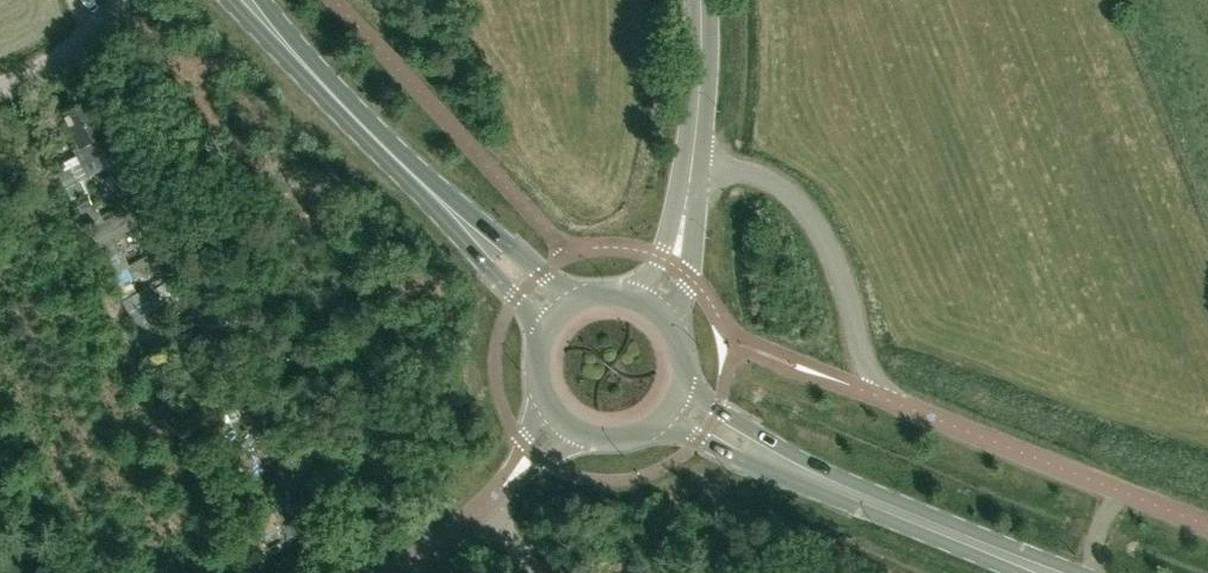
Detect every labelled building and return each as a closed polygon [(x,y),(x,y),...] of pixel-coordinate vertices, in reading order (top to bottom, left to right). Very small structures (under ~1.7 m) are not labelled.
[(123,174),(117,161),(123,158),(91,99),(62,114),(80,147),(74,150),(80,162),(61,172),(68,184),(86,174),(88,178),(101,171),(100,170),(105,168),(110,180),(123,174)] [(137,292),(112,243),(144,225),(133,206),(91,229),(102,248),(148,341),(144,343),(153,357),(172,345),(163,331),(170,326),(148,286),(137,292)] [(156,266),(158,272),(171,267),(169,261),(167,255),(159,239),(145,245),(150,259),(154,267),(156,266)] [(262,541),(288,525),(276,502),(251,519),(262,541)]
